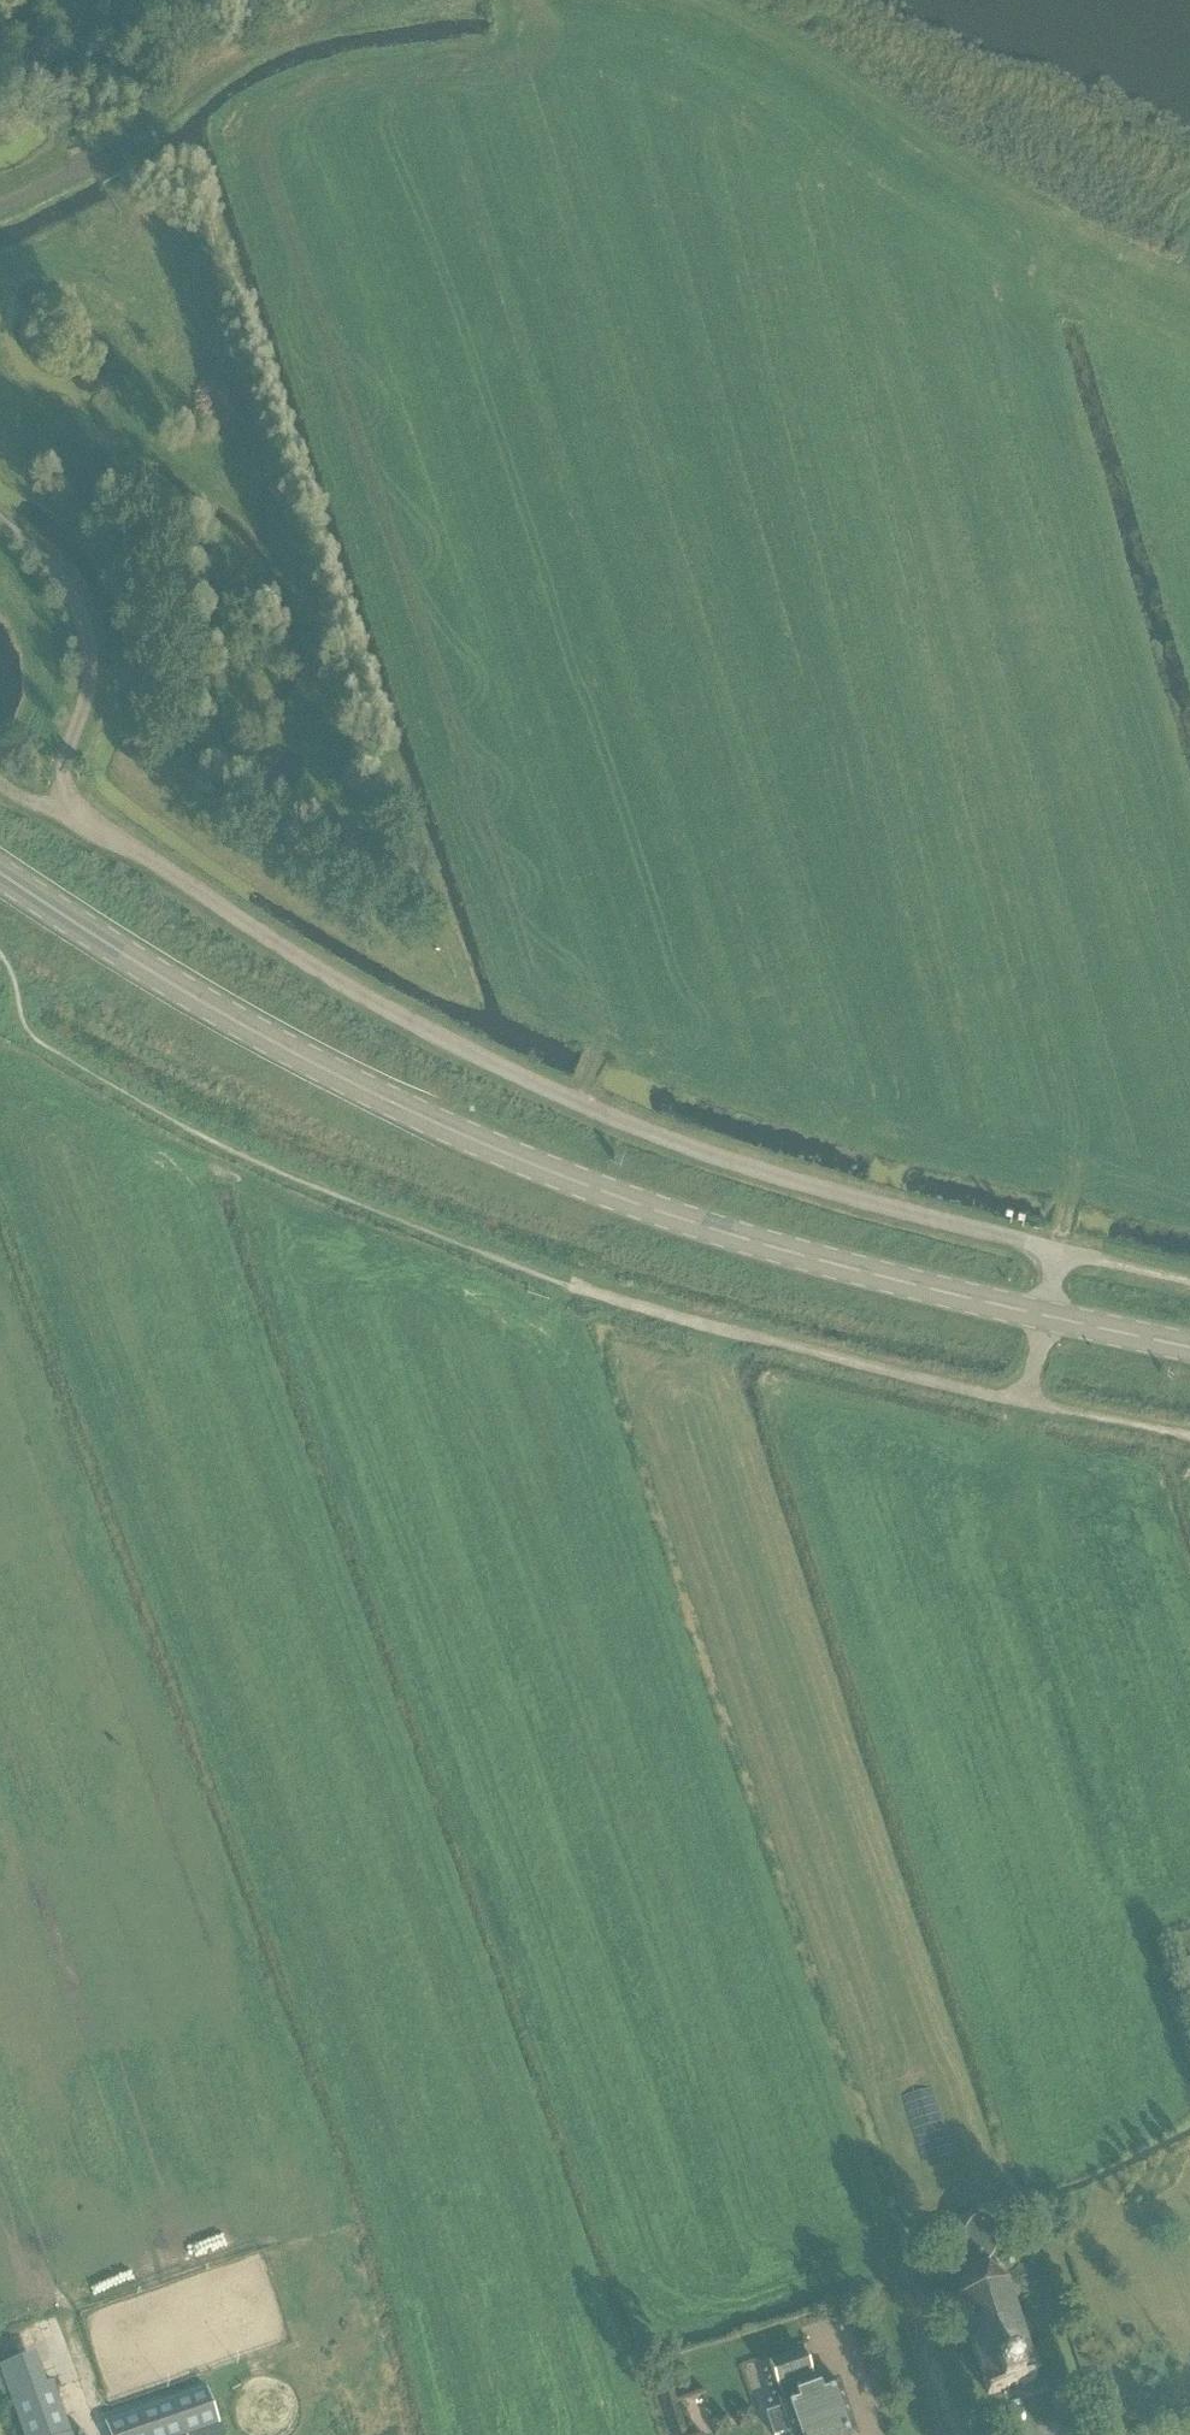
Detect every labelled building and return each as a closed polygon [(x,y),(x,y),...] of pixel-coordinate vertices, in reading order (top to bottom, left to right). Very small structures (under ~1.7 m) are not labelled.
[(229,600),(220,583),(198,595),(206,612),(229,600)] [(1004,2284),(985,2269),(983,2264),(988,2259),(991,2256),(992,2254),(993,2252),(994,2250),(994,2247),(995,2243),(995,2240),(995,2238),(995,2235),(994,2232),(994,2230),(993,2227),(992,2225),(991,2224),(989,2222),(988,2221),(985,2219),(980,2218),(973,2220),(970,2221),(967,2224),(965,2228),(963,2232),(962,2239),(961,2245),(962,2252),(965,2259),(972,2265),(977,2266),(979,2272),(963,2277),(957,2299),(988,2394),(1036,2378),(1004,2284)] [(838,2380),(814,2388),(809,2375),(812,2374),(804,2351),(770,2363),(777,2386),(780,2385),(783,2396),(778,2398),(781,2409),(766,2414),(773,2434),(777,2434),(789,2431),(790,2434),(856,2434),(838,2380)] [(61,2406),(52,2380),(10,2395),(19,2422),(24,2434),(71,2434),(61,2406)] [(220,2424),(207,2388),(106,2424),(110,2434),(190,2434),(220,2424)]
